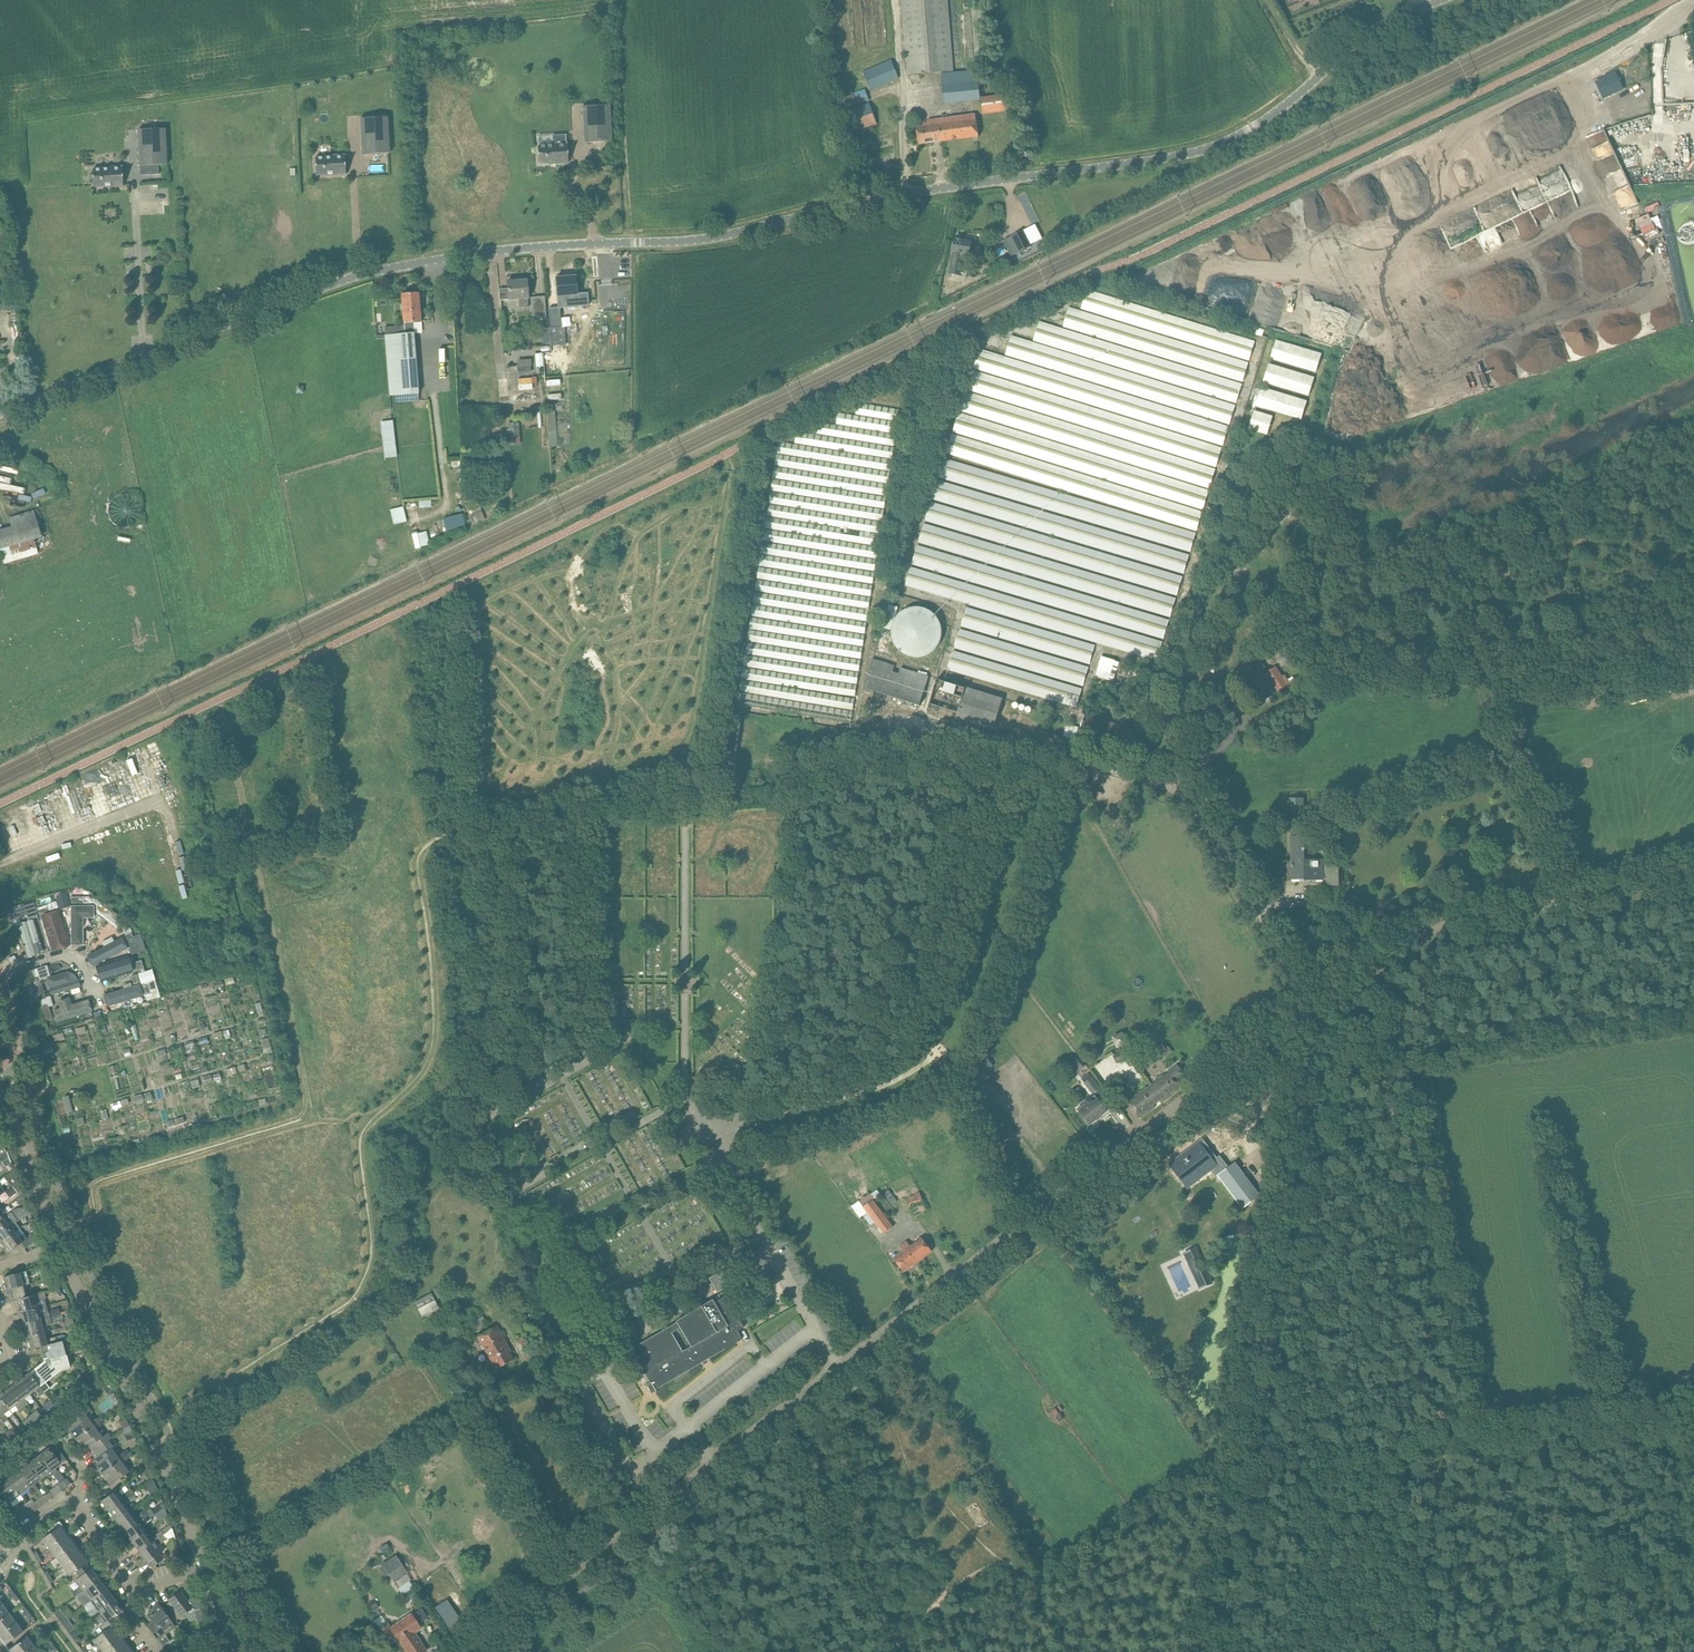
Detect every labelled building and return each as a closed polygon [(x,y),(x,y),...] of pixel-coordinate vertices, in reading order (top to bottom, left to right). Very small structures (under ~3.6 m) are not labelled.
[(947,0),(902,0),(908,74),(953,70),(947,0)] [(863,73),(871,90),(899,78),(891,60),(863,73)] [(1662,63),(1663,73),(1675,72),(1674,62),(1662,63)] [(1623,89),(1615,73),(1595,82),(1603,98),(1623,89)] [(865,89),(855,93),(858,104),(869,101),(865,89)] [(981,98),(983,113),(1010,110),(1008,94),(981,98)] [(877,123),(869,103),(851,110),(850,108),(846,109),(847,112),(848,111),(855,131),(877,123)] [(583,107),(585,144),(613,143),(611,106),(583,107)] [(923,126),(917,127),(919,144),(979,136),(976,114),(927,121),(928,122),(923,123),(923,126)] [(1595,132),(1607,126),(1602,117),(1590,123),(1595,132)] [(391,155),(389,118),(361,119),(363,156),(391,155)] [(166,129),(139,131),(140,167),(168,166),(166,129)] [(554,145),(538,146),(539,164),(555,163),(555,164),(568,163),(567,144),(554,144),(554,145)] [(331,157),(315,158),(316,175),(332,174),(332,175),(346,175),(345,155),(331,156),(331,157)] [(93,169),(94,187),(110,186),(110,187),(123,186),(122,167),(109,167),(109,168),(93,169)] [(1573,195),(1568,197),(1573,209),(1579,207),(1573,195)] [(1553,222),(1554,212),(1542,211),(1541,221),(1553,222)] [(1504,227),(1505,234),(1519,234),(1518,226),(1504,227)] [(1024,231),(1012,237),(1019,252),(1031,246),(1024,231)] [(956,239),(955,239),(953,252),(954,252),(950,272),(961,274),(965,254),(970,255),(972,242),(971,242),(971,238),(957,236),(956,239)] [(1156,260),(1134,268),(1137,275),(1159,268),(1156,260)] [(576,276),(556,278),(559,307),(560,307),(560,309),(590,306),(589,293),(578,294),(576,278),(576,277),(576,276)] [(508,281),(508,282),(509,300),(518,299),(519,308),(528,308),(527,298),(528,298),(527,280),(518,281),(518,280),(516,278),(510,279),(508,281)] [(1255,342),(1087,290),(1081,308),(1249,359),(1255,342)] [(405,334),(385,335),(390,396),(418,393),(414,333),(413,333),(412,322),(422,321),(419,293),(401,295),(403,323),(404,323),(405,334)] [(544,297),(531,298),(533,319),(543,318),(544,328),(542,329),(543,344),(550,343),(549,329),(550,329),(549,317),(548,317),(546,318),(544,297)] [(1063,326),(1243,382),(1249,362),(1069,306),(1063,326)] [(1269,327),(1307,333),(1311,307),(1302,306),(1300,319),(1272,314),(1269,327)] [(550,329),(549,329),(550,343),(550,346),(555,345),(561,345),(559,327),(561,327),(560,309),(560,307),(559,307),(550,308),(550,317),(549,317),(550,329)] [(1645,310),(1613,316),(1616,329),(1601,332),(1602,342),(1622,338),(1622,336),(1649,330),(1645,310)] [(1040,322),(1036,332),(1239,394),(1242,384),(1040,322)] [(1016,330),(1012,343),(1233,411),(1237,398),(1016,330)] [(1594,332),(1562,343),(1568,360),(1600,349),(1594,332)] [(1316,372),(1322,354),(1276,340),(1271,358),(1316,372)] [(1004,355),(1230,424),(1232,415),(1007,346),(1004,355)] [(1229,426),(979,349),(973,368),(1223,446),(1229,426)] [(516,360),(517,372),(531,371),(530,359),(516,360)] [(1309,396),(1314,378),(1269,364),(1263,382),(1309,396)] [(1223,448),(973,370),(967,390),(1217,468),(1223,448)] [(517,378),(518,390),(537,389),(537,377),(517,378)] [(1302,419),(1307,401),(1262,387),(1256,405),(1302,419)] [(1216,469),(966,391),(960,411),(1210,489),(1216,469)] [(898,420),(899,411),(858,404),(856,413),(898,420)] [(555,411),(539,411),(540,445),(556,444),(555,411)] [(1267,434),(1273,416),(1254,411),(1249,429),(1267,434)] [(1210,490),(960,412),(953,432),(1204,510),(1210,490)] [(838,414),(837,423),(896,432),(897,423),(838,414)] [(392,420),(379,422),(385,458),(398,456),(392,420)] [(819,423),(817,432),(894,445),(895,436),(819,423)] [(797,433),(795,442),(892,457),(894,448),(797,433)] [(954,435),(948,454),(1197,530),(1203,511),(954,435)] [(892,461),(778,443),(777,452),(890,470),(892,461)] [(775,464),(888,482),(890,473),(776,455),(775,464)] [(939,477),(1190,551),(1196,534),(945,459),(939,477)] [(19,482),(21,468),(0,466),(0,480),(19,482)] [(773,477),(886,494),(888,486),(774,468),(773,477)] [(772,480),(771,489),(885,507),(886,498),(772,480)] [(938,481),(932,498),(1184,573),(1189,555),(938,481)] [(883,520),(884,511),(771,493),(769,502),(883,520)] [(926,520),(1177,595),(1182,577),(931,502),(926,520)] [(769,505),(767,514),(881,532),(882,523),(769,505)] [(390,509),(394,524),(407,521),(403,506),(390,509)] [(1,553),(4,564),(38,554),(36,547),(45,544),(35,510),(9,518),(12,527),(0,530),(0,550),(1,553)] [(767,518),(765,527),(879,545),(880,536),(767,518)] [(924,524),(919,542),(1170,616),(1176,599),(924,524)] [(415,548),(430,545),(426,530),(411,534),(415,548)] [(878,548),(765,531),(763,539),(877,557),(878,548)] [(876,561),(763,543),(762,552),(875,570),(876,561)] [(1169,621),(918,546),(912,563),(1164,638),(1169,621)] [(874,574),(761,556),(760,564),(873,582),(874,574)] [(872,586),(759,568),(758,577),(871,595),(872,586)] [(911,568),(906,585),(1157,660),(1162,642),(911,568)] [(756,590),(869,608),(870,599),(757,581),(756,590)] [(755,593),(754,602),(867,620),(868,611),(755,593)] [(896,618),(894,622),(898,607),(889,604),(878,638),(873,636),(871,643),(876,644),(875,651),(887,654),(891,637),(889,636),(892,627),(891,632),(892,636),(893,640),(895,644),(897,648),(900,651),(903,654),(907,656),(912,657),(916,657),(920,657),(925,656),(929,654),(932,652),(935,649),(938,646),(940,642),(941,638),(942,633),(942,629),(941,625),(939,621),(937,617),(934,614),(931,611),(927,609),(923,607),(918,607),(914,607),(910,608),(906,609),(902,612),(899,614),(896,618)] [(752,615),(865,632),(866,624),(753,606),(752,615)] [(1094,646),(967,608),(962,625),(1089,663),(1094,646)] [(1267,630),(1276,623),(1268,613),(1259,619),(1267,630)] [(751,619),(750,627),(863,645),(864,636),(751,619)] [(1088,667),(960,630),(955,647),(1083,685),(1088,667)] [(749,631),(748,640),(861,658),(862,649),(749,631)] [(859,670),(860,661),(747,644),(746,652),(859,670)] [(1208,647),(1207,673),(1215,673),(1216,647),(1208,647)] [(948,669),(1076,707),(1082,689),(954,651),(948,669)] [(744,665),(857,683),(858,674),(745,656),(744,665)] [(1102,657),(1097,676),(1108,679),(1114,661),(1102,657)] [(920,706),(929,676),(873,659),(864,688),(920,706)] [(1284,675),(1282,677),(1276,668),(1266,674),(1262,667),(1247,676),(1259,695),(1268,688),(1267,687),(1272,683),(1279,692),(1288,686),(1286,682),(1288,681),(1284,675)] [(855,695),(857,686),(743,669),(742,678),(855,695)] [(1003,699),(937,679),(928,708),(994,729),(1003,699)] [(742,681),(740,690),(853,709),(854,700),(742,681)] [(852,712),(740,694),(738,702),(851,721),(852,712)] [(1339,886),(1339,864),(1323,865),(1323,859),(1313,859),(1313,842),(1305,842),(1304,837),(1306,836),(1305,815),(1304,815),(1304,798),(1290,798),(1290,816),(1295,816),(1296,824),(1292,824),(1293,836),(1291,836),(1292,861),(1284,861),(1285,880),(1305,879),(1305,881),(1323,880),(1323,879),(1327,879),(1327,886),(1339,886)] [(24,822),(23,820),(28,818),(25,811),(13,816),(17,825),(24,822)] [(1277,881),(1285,881),(1285,880),(1284,861),(1277,861),(1277,881)] [(66,892),(56,894),(58,908),(69,906),(66,892)] [(17,906),(6,909),(8,916),(14,915),(19,913),(26,911),(28,917),(28,919),(38,916),(37,914),(35,908),(33,901),(17,906)] [(47,904),(35,908),(37,914),(49,911),(47,904)] [(96,920),(95,906),(70,906),(71,946),(84,946),(84,919),(96,920)] [(14,915),(16,921),(28,917),(26,911),(19,913),(14,915)] [(42,916),(52,950),(70,945),(60,911),(42,916)] [(17,925),(27,957),(37,954),(33,943),(40,942),(33,919),(17,925)] [(128,923),(121,926),(125,935),(131,933),(132,932),(128,923)] [(131,933),(125,935),(131,947),(136,944),(133,937),(131,933)] [(93,965),(127,948),(122,938),(88,955),(93,965)] [(133,972),(128,957),(97,967),(100,977),(102,982),(133,972)] [(142,960),(135,962),(139,974),(145,972),(142,960)] [(42,986),(37,968),(31,970),(36,988),(42,986)] [(155,979),(153,970),(145,972),(139,974),(142,983),(145,995),(152,993),(148,981),(155,979)] [(47,979),(52,996),(81,987),(79,980),(72,982),(69,972),(47,979)] [(148,981),(152,993),(145,995),(145,996),(147,1002),(161,997),(160,994),(159,991),(157,984),(155,979),(148,981)] [(31,983),(26,984),(32,1004),(41,1002),(40,1000),(36,988),(33,989),(31,983)] [(109,1007),(143,996),(140,985),(106,995),(109,1007)] [(40,1000),(46,998),(42,986),(36,988),(40,1000)] [(46,998),(40,1000),(41,1002),(43,1009),(49,1007),(53,1006),(50,996),(46,998)] [(89,1012),(86,1002),(73,1006),(71,998),(58,1002),(60,1009),(53,1011),(56,1022),(89,1012)] [(46,1021),(53,1019),(49,1007),(43,1009),(46,1021)] [(1152,1048),(1159,1058),(1168,1051),(1161,1042),(1152,1048)] [(1130,1056),(1127,1050),(1113,1056),(1116,1063),(1130,1056)] [(1071,1073),(1082,1065),(1077,1058),(1066,1066),(1071,1073)] [(1127,1101),(1139,1118),(1155,1107),(1153,1104),(1159,1100),(1161,1103),(1183,1087),(1177,1078),(1184,1073),(1177,1064),(1154,1081),(1153,1079),(1151,1081),(1152,1083),(1127,1101)] [(1094,1093),(1101,1088),(1093,1077),(1092,1078),(1090,1074),(1083,1079),(1086,1083),(1094,1093)] [(972,1081),(956,1094),(960,1099),(976,1086),(972,1081)] [(1077,1109),(1089,1125),(1107,1111),(1095,1095),(1077,1109)] [(1273,1107),(1266,1112),(1273,1123),(1280,1118),(1273,1107)] [(1235,1163),(1223,1173),(1210,1156),(1213,1154),(1202,1139),(1170,1164),(1185,1184),(1208,1166),(1215,1175),(1217,1173),(1243,1207),(1259,1195),(1235,1163)] [(2,1162),(9,1157),(7,1152),(0,1154),(0,1159),(2,1162)] [(4,1165),(11,1163),(9,1157),(2,1162),(4,1165)] [(9,1180),(16,1175),(14,1169),(6,1175),(9,1180)] [(18,1193),(22,1191),(18,1182),(13,1186),(18,1193)] [(889,1190),(885,1194),(889,1199),(893,1195),(889,1190)] [(912,1209),(925,1204),(920,1193),(908,1199),(912,1209)] [(16,1201),(20,1207),(26,1203),(23,1195),(16,1201)] [(893,1226),(873,1199),(864,1207),(883,1234),(893,1226)] [(0,1214),(0,1227),(15,1215),(12,1211),(3,1218),(0,1214)] [(20,1228),(16,1222),(19,1220),(15,1215),(0,1227),(0,1243),(20,1228)] [(20,1228),(0,1243),(0,1247),(2,1249),(5,1247),(9,1253),(20,1244),(24,1249),(35,1241),(31,1235),(27,1238),(24,1234),(20,1228)] [(903,1251),(894,1258),(904,1272),(932,1251),(922,1237),(911,1246),(907,1241),(900,1246),(903,1251)] [(1197,1247),(1183,1253),(1200,1290),(1214,1283),(1197,1247)] [(1181,1261),(1169,1267),(1177,1285),(1189,1280),(1181,1261)] [(709,1278),(717,1293),(726,1287),(725,1285),(739,1277),(732,1266),(718,1274),(717,1273),(709,1278)] [(41,1271),(42,1281),(51,1278),(48,1268),(41,1271)] [(2,1285),(4,1291),(22,1286),(29,1284),(25,1272),(4,1277),(5,1284),(2,1285)] [(10,1302),(15,1301),(18,1300),(30,1297),(29,1292),(24,1294),(22,1286),(4,1291),(5,1297),(9,1296),(10,1302)] [(18,1313),(37,1308),(36,1303),(46,1300),(44,1293),(30,1297),(18,1300),(15,1301),(18,1313)] [(438,1308),(431,1295),(414,1304),(421,1317),(438,1308)] [(631,1348),(630,1347),(630,1348),(633,1354),(629,1357),(629,1358),(634,1355),(637,1360),(650,1383),(645,1385),(646,1386),(647,1386),(650,1383),(655,1392),(656,1392),(655,1389),(699,1363),(709,1358),(725,1348),(725,1349),(734,1344),(734,1343),(734,1344),(742,1339),(742,1338),(738,1341),(732,1330),(736,1328),(738,1331),(744,1327),(726,1295),(714,1302),(712,1299),(704,1304),(701,1306),(697,1308),(697,1309),(694,1310),(695,1311),(690,1314),(679,1321),(678,1320),(677,1320),(678,1321),(676,1322),(677,1322),(654,1335),(648,1339),(631,1349),(631,1348)] [(25,1325),(51,1317),(50,1312),(39,1315),(37,1308),(18,1313),(20,1319),(23,1318),(25,1325)] [(50,1310),(52,1317),(61,1315),(59,1308),(50,1310)] [(51,1317),(25,1325),(26,1331),(23,1332),(25,1338),(44,1333),(42,1326),(62,1321),(60,1315),(51,1318),(51,1317)] [(789,1335),(799,1327),(795,1322),(785,1329),(789,1335)] [(496,1326),(478,1337),(497,1369),(513,1360),(508,1352),(510,1351),(496,1326)] [(44,1333),(25,1338),(26,1344),(29,1343),(31,1349),(41,1347),(62,1342),(62,1341),(65,1340),(63,1335),(46,1339),(44,1333)] [(35,1369),(45,1382),(61,1370),(69,1368),(62,1342),(41,1347),(45,1361),(35,1369)] [(30,1373),(45,1392),(50,1388),(45,1382),(35,1369),(30,1373)] [(30,1373),(24,1377),(22,1374),(17,1378),(30,1394),(36,1389),(40,1395),(45,1392),(30,1373)] [(30,1394),(17,1378),(13,1382),(15,1384),(10,1388),(24,1407),(29,1404),(24,1398),(30,1394)] [(108,1383),(103,1388),(108,1394),(112,1391),(108,1383)] [(10,1409),(16,1405),(20,1410),(24,1407),(10,1388),(4,1392),(2,1390),(0,1392),(0,1397),(10,1409)] [(5,1423),(9,1420),(4,1414),(10,1409),(0,1397),(0,1417),(5,1423)] [(44,1406),(47,1410),(54,1405),(51,1400),(44,1406)] [(81,1409),(68,1418),(72,1423),(68,1426),(72,1431),(71,1432),(76,1439),(99,1422),(96,1418),(91,1422),(81,1409)] [(35,1422),(42,1416),(36,1411),(31,1416),(35,1422)] [(31,1416),(23,1423),(28,1429),(35,1422),(31,1416)] [(124,1430),(130,1426),(127,1420),(120,1423),(124,1430)] [(102,1425),(99,1422),(76,1439),(82,1447),(83,1446),(86,1450),(91,1447),(95,1452),(112,1439),(108,1433),(102,1437),(96,1429),(102,1425)] [(130,1426),(124,1430),(126,1435),(133,1432),(130,1426)] [(13,1427),(10,1430),(16,1438),(20,1436),(13,1427)] [(16,1438),(10,1430),(6,1433),(12,1441),(16,1438)] [(112,1439),(95,1452),(99,1458),(94,1461),(98,1465),(97,1466),(102,1473),(125,1456),(123,1452),(117,1456),(111,1449),(117,1445),(112,1439)] [(59,1449),(54,1453),(50,1448),(40,1456),(51,1471),(66,1460),(59,1449)] [(54,1474),(51,1471),(40,1456),(30,1463),(41,1479),(44,1482),(54,1474)] [(128,1459),(125,1456),(102,1473),(108,1481),(109,1480),(113,1484),(129,1472),(123,1463),(128,1459)] [(41,1479),(30,1463),(26,1458),(15,1465),(19,1471),(34,1491),(38,1488),(34,1484),(41,1479)] [(149,1466),(144,1469),(151,1480),(156,1476),(149,1466)] [(34,1491),(19,1471),(9,1478),(21,1494),(30,1487),(34,1491)] [(10,1502),(21,1494),(9,1478),(0,1485),(0,1489),(10,1502)] [(122,1495),(117,1489),(102,1501),(110,1512),(138,1490),(134,1486),(122,1495)] [(156,1486),(148,1491),(152,1496),(159,1491),(156,1486)] [(138,1490),(110,1512),(117,1522),(133,1510),(129,1504),(141,1495),(138,1490)] [(22,1512),(19,1514),(23,1520),(33,1512),(27,1503),(20,1508),(22,1512)] [(133,1510),(117,1522),(125,1532),(153,1511),(151,1509),(147,1512),(146,1511),(138,1517),(133,1510)] [(153,1511),(125,1532),(133,1542),(148,1530),(146,1527),(153,1521),(152,1519),(156,1516),(153,1511)] [(70,1576),(76,1572),(87,1564),(87,1563),(60,1527),(62,1525),(59,1521),(54,1526),(48,1531),(50,1533),(48,1535),(46,1532),(32,1542),(35,1546),(43,1540),(70,1576)] [(148,1530),(133,1542),(140,1552),(156,1540),(148,1530)] [(164,1534),(158,1538),(156,1540),(140,1552),(148,1562),(153,1567),(163,1559),(159,1554),(164,1551),(159,1545),(163,1542),(162,1541),(166,1538),(164,1534)] [(383,1554),(390,1549),(387,1544),(380,1549),(383,1554)] [(394,1582),(408,1573),(410,1571),(408,1568),(406,1570),(404,1568),(408,1565),(406,1562),(402,1565),(396,1557),(389,1562),(394,1570),(388,1574),(394,1582)] [(372,1568),(378,1564),(376,1560),(369,1565),(372,1568)] [(75,1597),(83,1591),(99,1579),(91,1569),(87,1564),(76,1572),(80,1577),(75,1581),(80,1586),(72,1592),(75,1597)] [(99,1579),(83,1591),(75,1597),(76,1597),(84,1606),(91,1601),(107,1589),(99,1579)] [(403,1595),(404,1594),(414,1588),(409,1580),(399,1587),(398,1587),(403,1595)] [(414,1588),(404,1594),(408,1600),(418,1593),(414,1588)] [(107,1589),(91,1601),(99,1611),(114,1599),(107,1589)] [(210,1627),(202,1607),(195,1610),(180,1591),(169,1600),(177,1611),(173,1614),(178,1620),(185,1614),(190,1620),(196,1616),(200,1624),(201,1624),(204,1630),(210,1627)] [(107,1630),(111,1626),(126,1615),(114,1599),(99,1611),(96,1613),(91,1617),(95,1622),(103,1616),(107,1621),(103,1624),(107,1630)] [(447,1599),(435,1607),(450,1630),(463,1622),(447,1599)] [(23,1632),(0,1601),(0,1636),(6,1644),(23,1632)] [(375,1601),(369,1604),(372,1609),(373,1612),(379,1608),(378,1605),(375,1601)] [(149,1617),(154,1623),(148,1627),(163,1646),(170,1641),(164,1634),(175,1626),(158,1603),(153,1608),(156,1612),(149,1617)] [(54,1613),(61,1623),(68,1618),(60,1608),(54,1613)] [(423,1624),(428,1620),(421,1609),(415,1613),(423,1624)] [(421,1628),(411,1614),(390,1628),(387,1623),(379,1628),(387,1641),(396,1636),(406,1651),(424,1651),(426,1651),(414,1633),(421,1628)] [(75,1629),(68,1618),(61,1623),(69,1633),(75,1629)] [(107,1630),(94,1639),(104,1651),(131,1651),(111,1626),(107,1630)] [(27,1636),(10,1649),(12,1651),(38,1651),(27,1636)]
